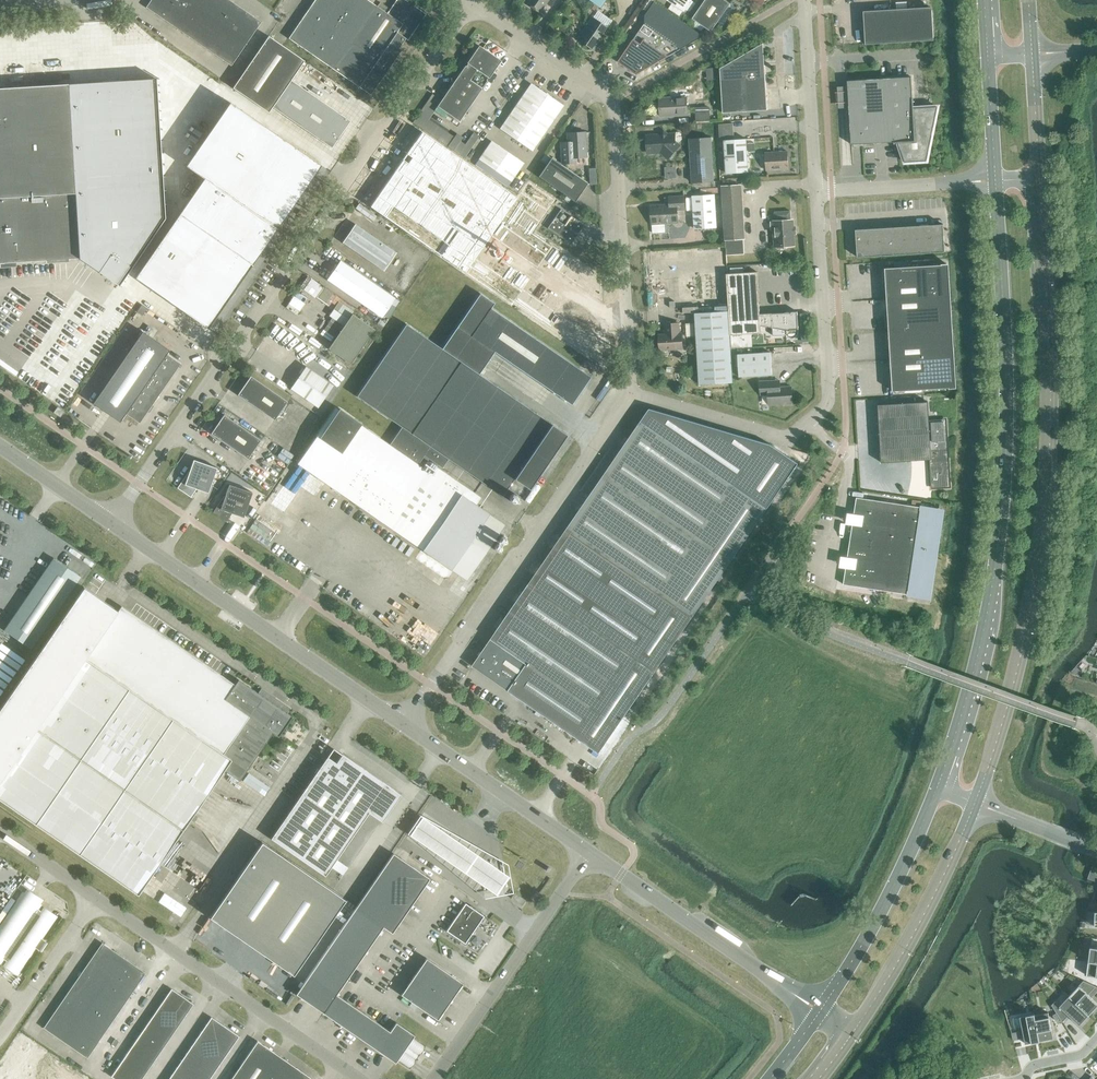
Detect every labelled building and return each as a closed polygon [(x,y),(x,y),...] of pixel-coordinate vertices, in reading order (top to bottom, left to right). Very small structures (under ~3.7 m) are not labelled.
[(231,66),(261,22),(229,0),(150,0),(145,7),(231,66)] [(370,95),(401,49),(399,48),(405,38),(408,40),(426,14),(414,6),(416,4),(415,1),(413,0),(408,0),(407,1),(406,0),(396,0),(387,13),(368,0),(314,0),(288,38),(370,95)] [(524,3),(539,13),(548,0),(526,0),(524,3)] [(684,12),(692,0),(666,0),(684,12)] [(692,18),(711,31),(718,22),(723,26),(736,7),(730,3),(726,0),(705,0),(692,18)] [(644,24),(618,62),(636,74),(704,36),(654,2),(645,15),(644,24)] [(863,11),(865,44),(932,40),(930,7),(863,11)] [(577,39),(592,49),(607,28),(592,18),(577,39)] [(272,107),(331,148),(350,121),(290,80),(304,60),(268,35),(232,88),(268,112),(272,107)] [(720,68),(723,113),(767,110),(763,44),(763,43),(720,68)] [(478,45),(466,63),(467,63),(465,66),(464,65),(436,106),(459,121),(468,107),(487,81),(486,80),(488,77),(489,78),(501,60),(478,45)] [(714,68),(706,68),(707,80),(715,80),(714,68)] [(893,142),(898,142),(899,142),(906,161),(925,160),(936,108),(913,109),(913,108),(913,98),(912,98),(911,77),(847,81),(851,144),(893,142)] [(0,88),(0,263),(2,263),(2,265),(7,265),(14,264),(14,262),(79,258),(117,284),(162,217),(153,79),(0,88)] [(532,151),(563,106),(530,84),(499,129),(532,151)] [(659,98),(660,117),(687,115),(686,90),(670,91),(670,97),(659,98)] [(203,177),(135,277),(208,327),(320,164),(229,101),(185,165),(203,177)] [(695,107),(696,122),(710,121),(709,107),(695,107)] [(733,121),(719,122),(720,138),(734,137),(733,121)] [(421,131),(369,206),(606,369),(604,335),(589,336),(521,290),(542,260),(602,302),(600,279),(532,232),(556,199),(529,181),(518,197),(421,131)] [(646,136),(647,153),(661,152),(668,158),(679,146),(675,142),(675,134),(667,135),(664,131),(660,135),(646,136)] [(586,157),(584,133),(584,132),(567,133),(567,142),(560,143),(561,163),(575,162),(575,157),(586,157)] [(689,139),(692,183),(714,181),(711,138),(689,139)] [(724,140),(726,173),(748,172),(746,139),(724,140)] [(478,159),(511,181),(523,163),(491,141),(478,159)] [(765,153),(766,171),(788,169),(787,151),(765,153)] [(538,176),(574,201),(587,183),(550,158),(538,176)] [(676,170),(665,170),(665,179),(676,178),(676,170)] [(723,186),(726,239),(743,238),(740,185),(723,186)] [(692,196),(694,229),(717,227),(714,194),(692,196)] [(664,223),(668,227),(678,216),(677,210),(685,209),(684,196),(669,197),(669,205),(651,206),(652,224),(664,223)] [(547,228),(570,244),(583,225),(560,209),(547,228)] [(786,244),(788,246),(792,246),(794,243),(794,239),(793,238),(791,220),(790,211),(774,212),(775,221),(774,221),(775,244),(786,244)] [(342,242),(383,271),(396,252),(355,224),(342,242)] [(855,230),(857,257),(945,252),(943,224),(855,230)] [(327,279),(382,317),(395,298),(340,260),(327,279)] [(885,268),(892,391),(949,388),(953,388),(945,264),(941,264),(941,265),(885,268)] [(761,333),(760,326),(760,314),(757,272),(727,274),(730,335),(761,333)] [(480,293),(441,349),(478,374),(494,351),(571,404),(590,377),(490,308),(494,303),(480,293)] [(695,313),(699,384),(733,382),(728,311),(695,313)] [(760,314),(760,326),(786,330),(786,332),(787,334),(788,336),(790,338),(793,338),(795,337),(797,336),(798,334),(798,331),(798,329),(797,311),(785,312),(785,313),(772,314),(772,313),(771,313),(771,314),(760,314)] [(328,348),(350,364),(374,329),(352,313),(328,348)] [(659,335),(660,350),(683,349),(682,333),(679,333),(678,323),(665,324),(665,334),(659,335)] [(478,374),(441,349),(406,324),(356,396),(401,427),(389,445),(335,408),(297,463),(451,570),(466,580),(504,524),(476,505),(480,498),(427,461),(422,468),(417,464),(424,456),(442,468),(448,459),(514,504),(519,496),(507,488),(514,479),(529,489),(566,434),(478,374)] [(93,403),(120,422),(125,413),(139,423),(180,363),(166,354),(169,350),(142,331),(93,403)] [(737,354),(739,377),(772,374),(770,352),(737,354)] [(305,366),(290,388),(317,407),(333,385),(305,366)] [(237,395),(274,420),(287,401),(250,376),(237,395)] [(791,387),(777,388),(777,381),(760,382),(760,394),(768,394),(769,405),(792,403),(792,399),(794,397),(794,392),(791,391),(791,387)] [(878,405),(881,452),(881,462),(930,459),(932,488),(949,487),(945,419),(929,420),(928,402),(878,405)] [(57,407),(53,412),(60,417),(64,411),(57,407)] [(528,584),(472,666),(599,753),(655,671),(693,617),(767,508),(798,463),(770,444),(649,408),(640,421),(566,529),(528,584)] [(210,433),(247,459),(260,441),(223,415),(210,433)] [(177,488),(193,498),(190,497),(196,489),(208,493),(217,468),(193,459),(189,472),(188,471),(177,488)] [(213,512),(228,523),(226,521),(231,513),(243,517),(252,492),(229,484),(224,496),(213,512)] [(854,515),(852,514),(851,524),(852,524),(847,558),(845,558),(844,567),(846,567),(843,584),(908,594),(908,595),(926,598),(939,509),(921,506),(921,507),(856,497),(854,515)] [(53,558),(4,630),(31,649),(80,577),(53,558)] [(0,708),(0,731),(8,736),(0,748),(0,760),(10,767),(0,782),(0,799),(138,894),(188,821),(175,812),(197,780),(210,789),(223,770),(240,781),(290,708),(261,688),(258,693),(238,679),(235,684),(121,606),(118,611),(83,587),(0,708)] [(396,792),(342,754),(329,772),(320,766),(270,838),(325,876),(368,812),(378,819),(396,792)] [(407,835),(497,897),(510,879),(420,817),(407,835)] [(261,842),(209,917),(293,975),(345,899),(261,842)] [(393,853),(355,908),(383,927),(392,933),(429,878),(393,853)] [(1096,875),(1096,868),(1092,866),(1088,876),(1094,878),(1096,874),(1096,875)] [(1,964),(5,960),(21,971),(25,967),(22,965),(28,956),(31,958),(34,953),(32,952),(53,920),(39,910),(42,905),(22,891),(0,923),(0,964),(1,964)] [(515,892),(511,898),(521,905),(525,900),(515,892)] [(465,903),(446,931),(465,944),(484,916),(465,903)] [(355,908),(343,925),(371,944),(383,927),(355,908)] [(343,925),(331,943),(358,962),(371,944),(343,925)] [(1088,961),(1096,962),(1096,940),(1091,939),(1090,947),(1088,961)] [(102,943),(43,1028),(87,1058),(145,973),(102,943)] [(331,943),(318,961),(346,980),(358,962),(331,943)] [(426,958),(413,976),(450,1001),(462,983),(426,958)] [(296,994),(323,1013),(336,994),(346,980),(318,961),(296,994)] [(1086,976),(1096,977),(1096,962),(1088,961),(1086,976)] [(450,1001),(413,976),(401,994),(437,1020),(450,1001)] [(1064,992),(1069,996),(1089,1015),(1096,1006),(1096,1003),(1088,994),(1095,987),(1083,981),(1069,996),(1064,991),(1064,992)] [(115,1078),(141,1078),(193,1004),(171,989),(111,1076),(115,1078)] [(323,1013),(341,1025),(354,1007),(336,994),(323,1013)] [(1055,1001),(1052,1005),(1062,1022),(1069,1015),(1079,1025),(1089,1015),(1069,996),(1060,1006),(1055,1002),(1055,1001)] [(341,1025),(359,1038),(372,1019),(354,1007),(341,1025)] [(1034,1014),(1039,1042),(1040,1041),(1039,1041),(1053,1038),(1048,1012),(1035,1015),(1034,1014)] [(1020,1017),(1012,1018),(1014,1029),(1022,1027),(1025,1044),(1031,1042),(1031,1043),(1039,1042),(1034,1014),(1020,1017)] [(239,1036),(211,1017),(168,1078),(209,1078),(239,1036)] [(359,1038),(377,1050),(389,1031),(372,1019),(359,1038)] [(395,1063),(397,1060),(409,1069),(425,1046),(412,1038),(414,1035),(396,1022),(377,1050),(395,1063)] [(310,1077),(257,1041),(231,1078),(309,1078),(310,1077)]
